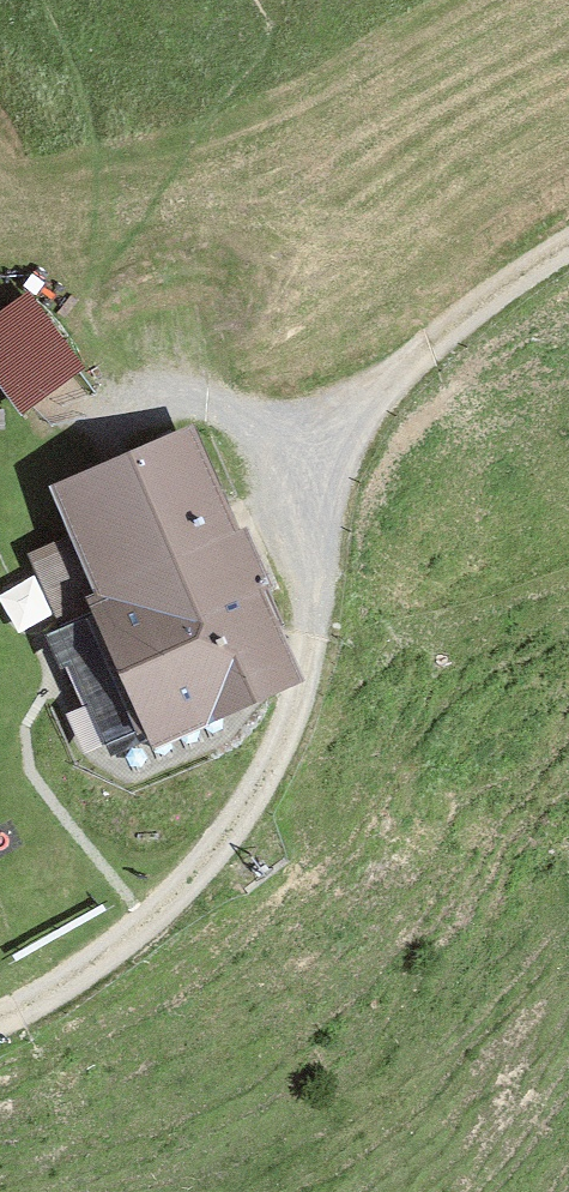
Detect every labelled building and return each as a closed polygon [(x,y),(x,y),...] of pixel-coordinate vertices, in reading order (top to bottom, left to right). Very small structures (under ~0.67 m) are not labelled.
[(28,309),(0,330),(0,382),(21,409),(74,368),(28,309)] [(188,447),(57,500),(105,618),(108,626),(60,645),(108,760),(194,725),(287,687),(188,447)]
